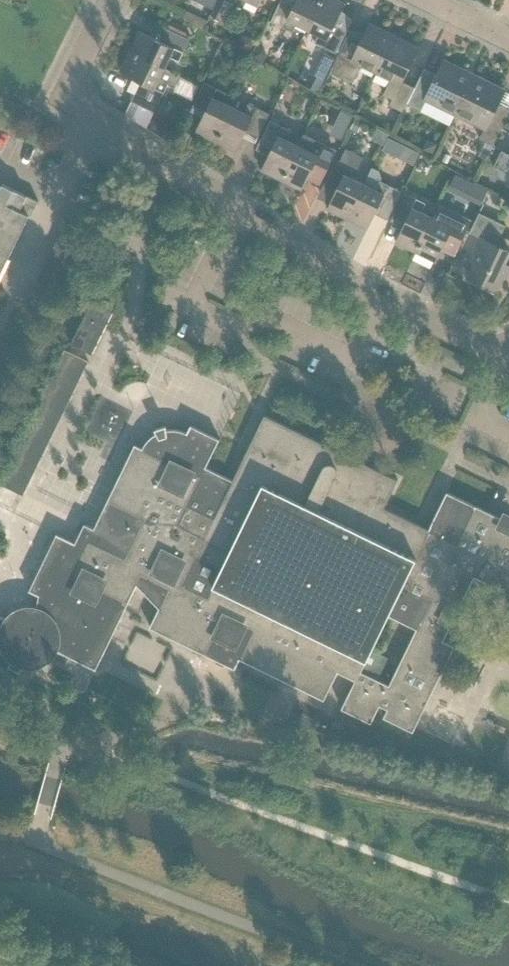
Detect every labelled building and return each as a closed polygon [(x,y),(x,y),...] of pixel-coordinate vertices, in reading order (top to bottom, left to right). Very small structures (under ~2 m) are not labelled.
[(213,9),(217,0),(194,0),(213,9)] [(212,17),(229,25),(238,6),(243,8),(247,0),(220,0),(212,17)] [(322,0),(297,0),(294,5),(285,0),(281,0),(271,22),(292,32),(296,23),(308,29),(322,0)] [(336,0),(322,0),(308,29),(319,34),(315,43),(336,53),(347,31),(335,25),(345,5),(336,0)] [(207,21),(188,12),(185,19),(204,29),(207,21)] [(377,72),(393,37),(368,25),(353,57),(341,51),(330,74),(343,80),(345,77),(354,81),(362,65),(377,72)] [(140,31),(128,55),(179,79),(181,76),(165,68),(170,57),(179,61),(189,40),(166,29),(160,41),(140,31)] [(239,47),(250,52),(255,41),(244,35),(239,47)] [(418,49),(393,37),(377,72),(392,79),(384,96),(393,100),(390,106),(403,113),(415,89),(402,82),(418,49)] [(252,56),(263,62),(267,55),(265,48),(258,45),(252,56)] [(179,79),(128,55),(120,71),(140,81),(131,100),(154,112),(168,84),(175,88),(179,79)] [(427,100),(456,114),(474,76),(444,62),(437,76),(424,70),(408,104),(422,111),(427,100)] [(312,85),(321,89),(327,77),(319,73),(312,85)] [(456,114),(485,128),(479,139),(493,146),(508,113),(508,110),(497,105),(504,91),(474,76),(456,114)] [(216,141),(233,107),(222,102),(226,93),(204,83),(193,106),(205,112),(196,131),(216,141)] [(244,113),(233,107),(216,141),(236,151),(246,131),(258,137),(270,114),(248,104),(244,113)] [(354,113),(342,107),(337,118),(349,124),(354,113)] [(358,132),(364,121),(356,117),(351,129),(358,132)] [(282,180),(299,146),(287,140),(292,131),(270,121),(259,143),(271,149),(261,170),(282,180)] [(165,134),(172,138),(177,128),(170,124),(165,134)] [(383,150),(398,157),(403,145),(388,138),(383,150)] [(310,151),(299,146),(282,180),(302,190),(312,169),(324,175),(335,153),(314,142),(310,151)] [(479,156),(487,160),(491,151),(484,148),(479,156)] [(502,151),(494,167),(498,178),(508,184),(508,155),(502,151)] [(348,218),(364,184),(353,179),(357,170),(336,160),(325,182),(337,188),(327,209),(348,218)] [(365,184),(364,184),(348,218),(368,228),(378,208),(390,214),(401,191),(382,182),(383,179),(380,171),(373,168),(365,184)] [(460,195),(467,180),(456,174),(449,190),(460,195)] [(29,215),(31,216),(38,201),(2,184),(0,188),(0,275),(29,215)] [(416,252),(432,217),(421,212),(425,203),(404,193),(393,215),(405,221),(396,242),(416,252)] [(416,252),(436,261),(446,241),(458,247),(469,224),(437,209),(432,217),(416,252)] [(508,266),(508,263),(505,261),(508,252),(508,250),(497,244),(506,225),(479,213),(470,232),(481,237),(469,260),(475,263),(468,277),(497,291),(508,266)] [(115,253),(67,351),(89,361),(101,367),(116,335),(143,280),(132,275),(137,264),(115,253)] [(89,361),(67,351),(65,350),(0,482),(0,484),(22,495),(89,361)] [(448,493),(430,530),(384,508),(398,480),(265,415),(233,480),(206,467),(219,439),(190,425),(187,433),(182,431),(177,430),(172,430),(167,430),(166,426),(155,430),(157,433),(152,436),(149,440),(145,444),(143,448),(135,444),(94,529),(85,524),(75,543),(57,534),(29,591),(39,596),(37,607),(35,606),(25,606),(15,610),(7,617),(6,618),(0,615),(0,644),(3,652),(9,660),(11,662),(8,668),(20,674),(23,667),(33,668),(42,666),(49,662),(56,656),(58,651),(96,670),(137,585),(159,608),(150,627),(236,669),(241,659),(324,699),(338,671),(356,680),(342,708),(371,722),(380,705),(388,709),(384,717),(413,731),(455,646),(443,640),(475,576),(508,593),(508,522),(448,493)]
